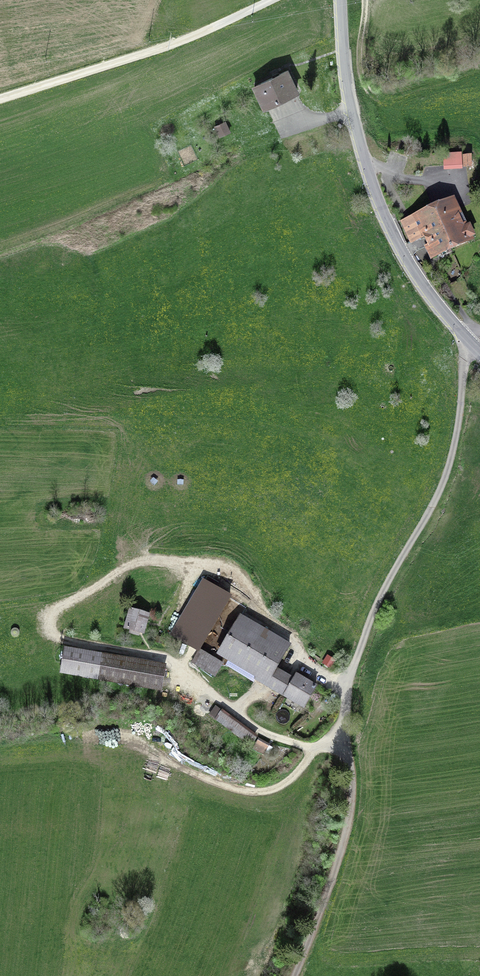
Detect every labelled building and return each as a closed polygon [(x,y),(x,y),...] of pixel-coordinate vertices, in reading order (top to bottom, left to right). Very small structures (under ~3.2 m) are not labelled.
[(287,70),(254,86),(264,106),(296,91),(287,70)] [(461,154),(443,155),(444,167),(462,166),(461,154)] [(434,211),(451,249),(468,241),(467,239),(473,236),(469,227),(463,229),(451,203),(434,211)] [(434,256),(451,249),(434,211),(420,217),(420,216),(401,224),(410,243),(425,236),(434,256)] [(139,630),(142,631),(146,617),(131,613),(127,627),(131,628),(130,633),(138,635),(139,630)] [(304,707),(316,687),(303,679),(305,676),(298,673),(293,680),(275,670),(289,646),(270,634),(266,640),(237,623),(220,651),(258,674),(256,678),(304,707)] [(177,634),(179,637),(182,638),(185,636),(186,633),(184,630),(181,629),(178,631),(177,634)] [(197,646),(200,648),(203,647),(205,644),(204,641),(202,639),(198,640),(196,642),(197,646)] [(62,670),(161,687),(164,668),(65,650),(62,670)] [(200,650),(194,662),(215,675),(223,664),(200,650)] [(254,737),(213,705),(205,715),(247,746),(254,737)] [(264,753),(268,746),(258,740),(254,748),(264,753)]
